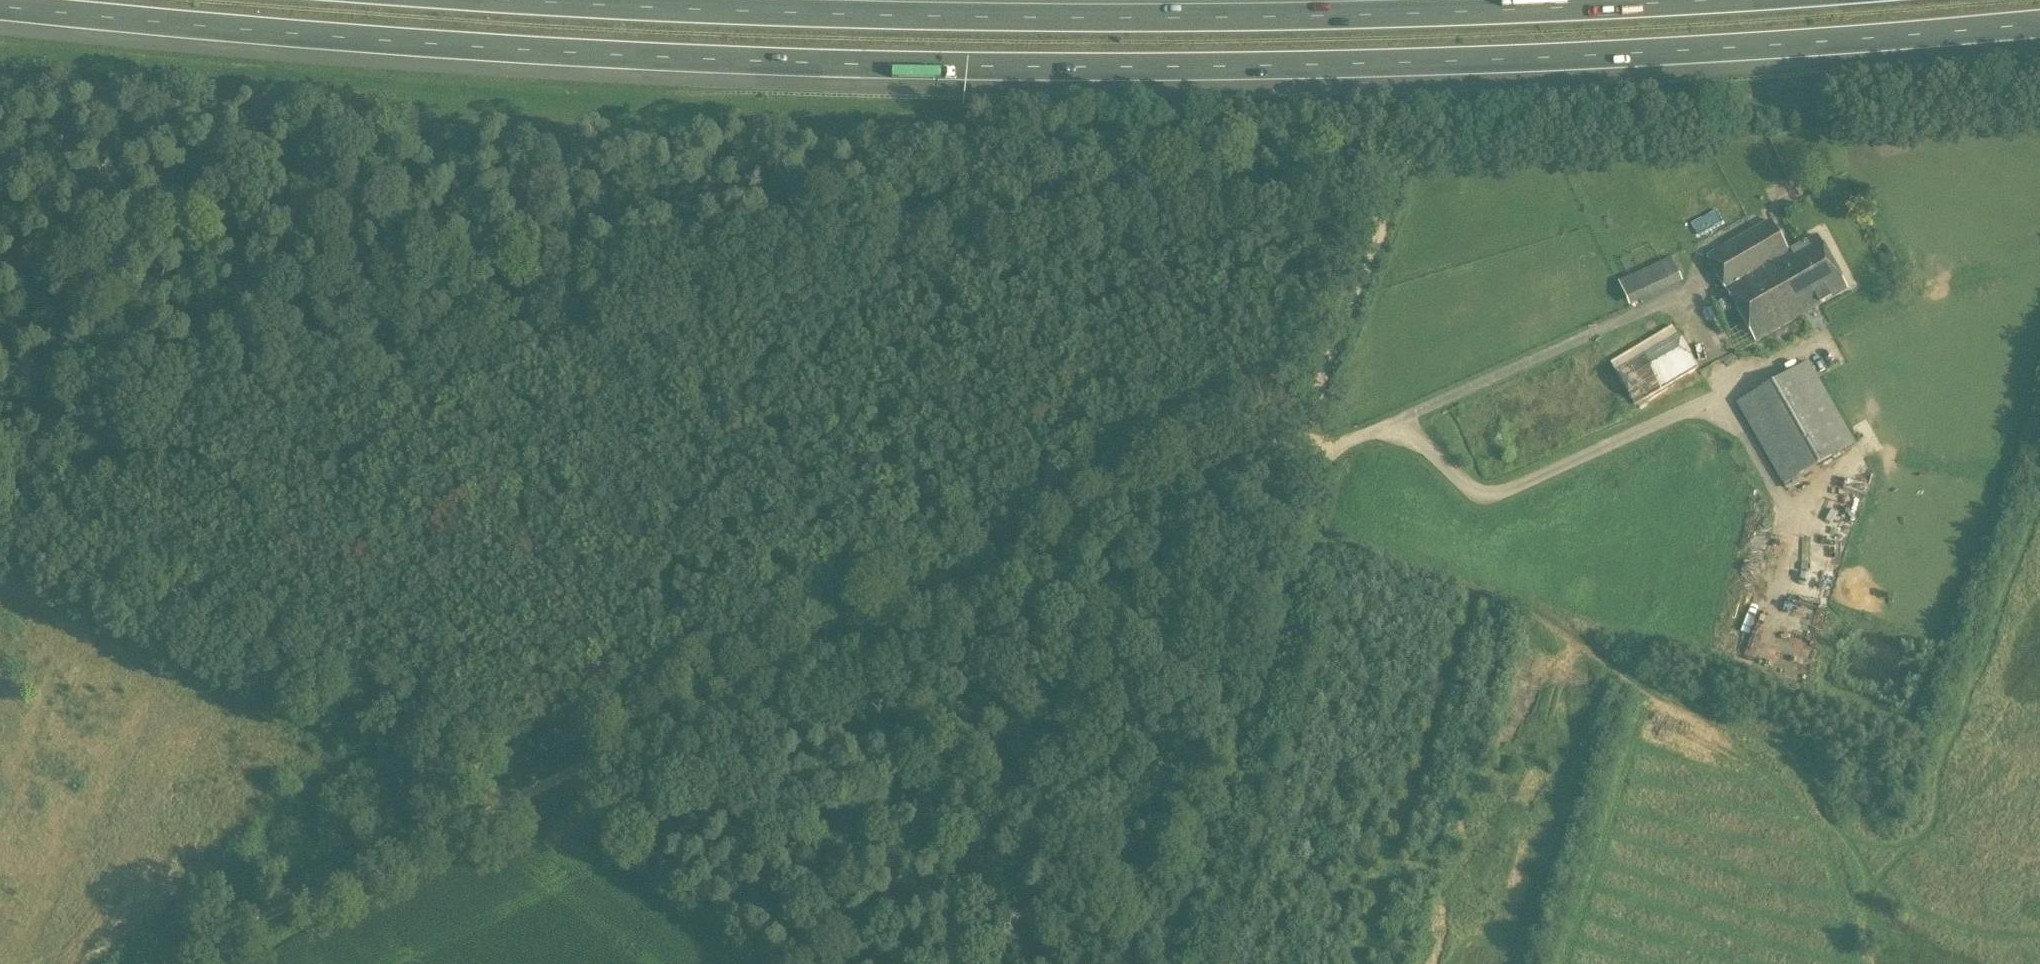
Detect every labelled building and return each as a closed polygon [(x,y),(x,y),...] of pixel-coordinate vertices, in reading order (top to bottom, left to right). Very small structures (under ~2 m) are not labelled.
[(1770,220),(1706,257),(1724,289),(1725,289),(1755,341),(1846,289),(1816,236),(1789,252),(1770,220)] [(1628,303),(1682,284),(1672,257),(1618,277),(1628,303)] [(1634,407),(1698,370),(1672,325),(1609,363),(1634,407)] [(1735,403),(1782,485),(1855,444),(1807,361),(1735,403)]
